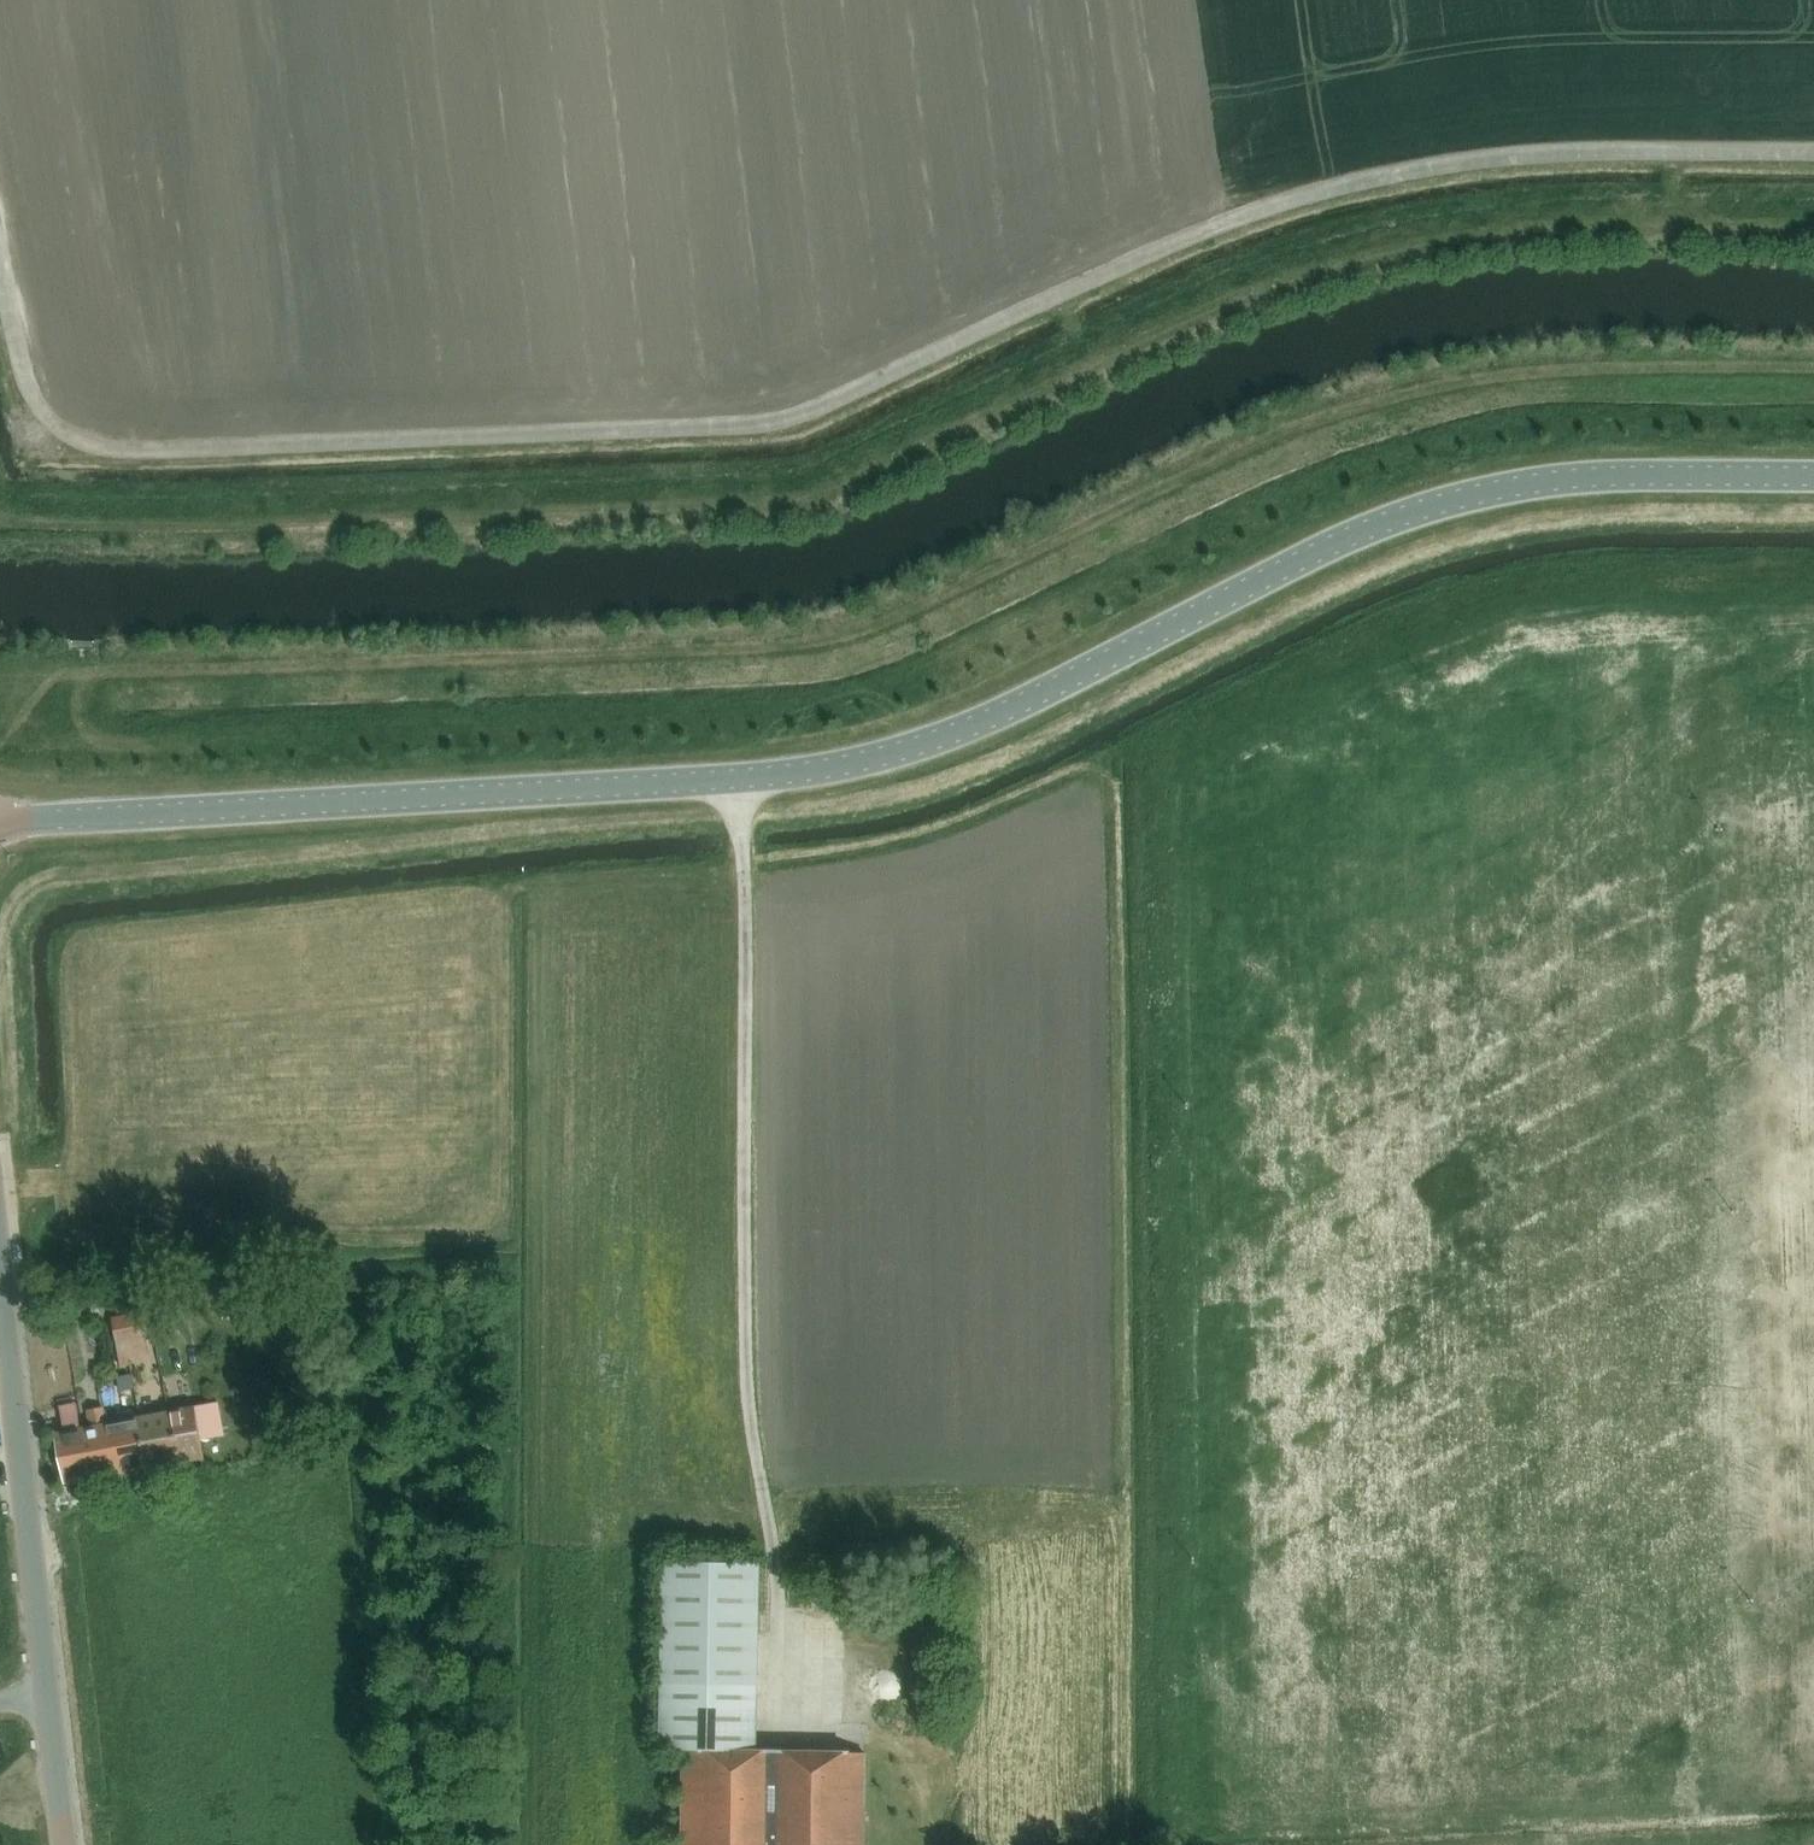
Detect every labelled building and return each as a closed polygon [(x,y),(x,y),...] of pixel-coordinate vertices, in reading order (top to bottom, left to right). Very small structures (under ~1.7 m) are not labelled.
[(118,1343),(146,1337),(141,1312),(113,1317),(118,1343)] [(85,1423),(82,1424),(78,1400),(62,1403),(66,1427),(57,1428),(66,1480),(91,1475),(87,1453),(90,1452),(85,1423)] [(205,1454),(203,1440),(226,1436),(220,1402),(196,1406),(196,1403),(171,1408),(176,1437),(180,1436),(184,1458),(205,1454)] [(112,1449),(106,1420),(104,1406),(88,1409),(91,1422),(85,1423),(90,1452),(87,1453),(91,1475),(125,1469),(121,1447),(112,1449)] [(150,1464),(184,1458),(180,1436),(176,1437),(171,1408),(141,1413),(150,1464)] [(125,1469),(150,1464),(141,1413),(106,1420),(112,1449),(121,1447),(125,1469)] [(684,1752),(683,1844),(865,1844),(866,1749),(758,1748),(762,1564),(664,1562),(660,1751),(684,1752)]
